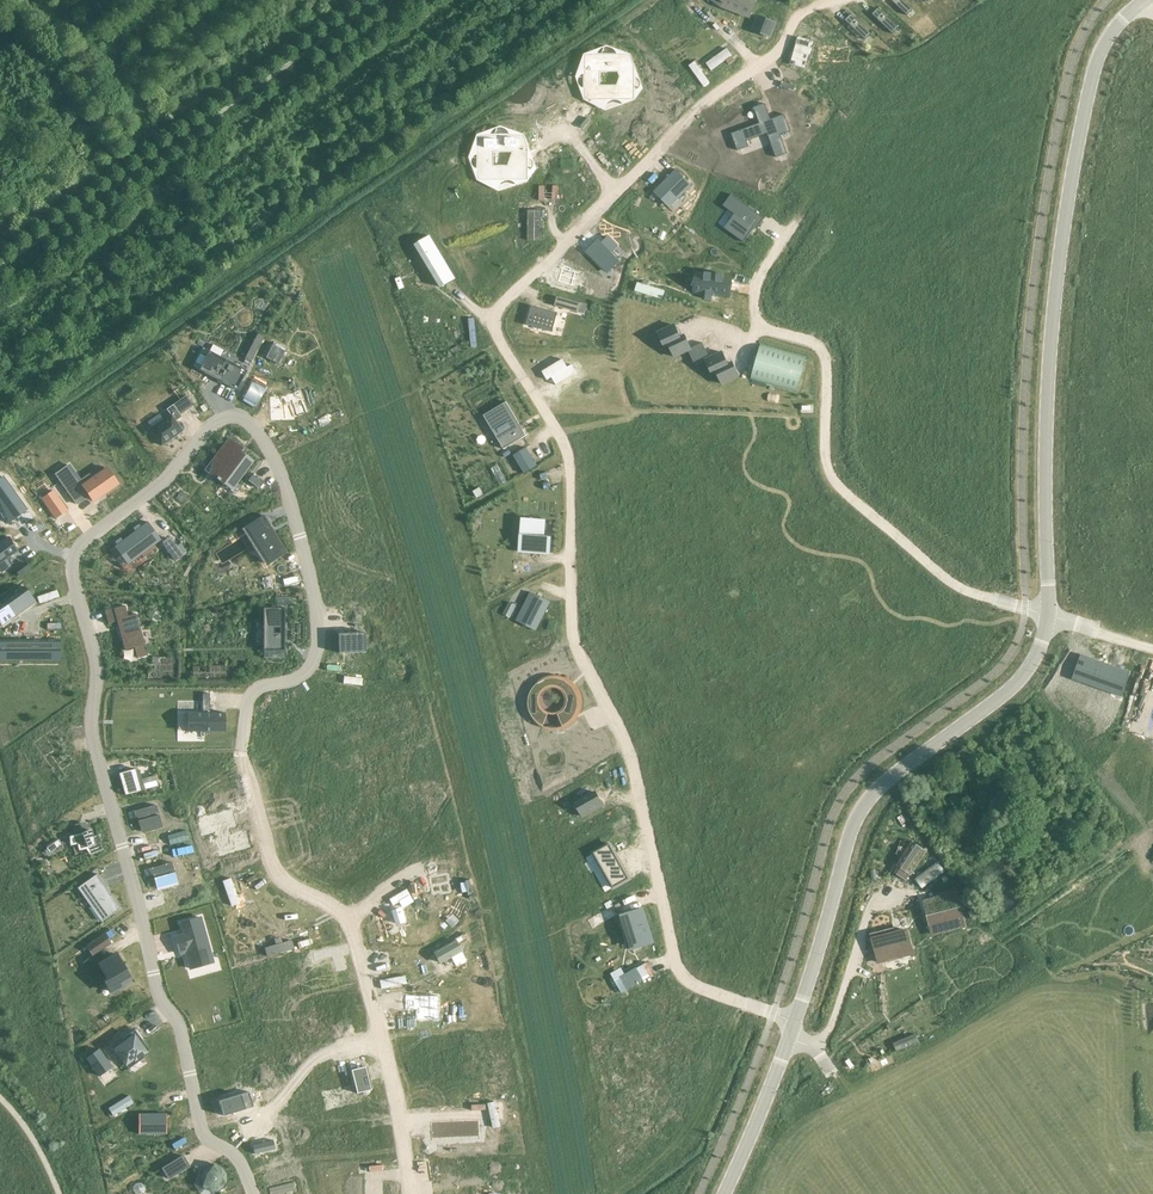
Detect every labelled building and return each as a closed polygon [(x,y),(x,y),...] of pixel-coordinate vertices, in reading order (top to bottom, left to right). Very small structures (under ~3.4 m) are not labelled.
[(720,8),(730,12),(731,11),(730,11),(731,9),(750,16),(756,0),(757,1),(757,0),(710,0),(720,8)] [(907,15),(913,9),(903,0),(891,0),(907,15)] [(878,8),(872,14),(892,34),(898,28),(878,8)] [(851,14),(845,20),(865,40),(871,34),(851,14)] [(753,24),(751,31),(752,31),(752,30),(770,37),(773,28),(774,29),(776,22),(775,22),(757,15),(753,24)] [(820,18),(810,29),(822,40),(833,29),(820,18)] [(850,46),(818,46),(818,62),(850,62),(850,46)] [(803,50),(793,60),(798,65),(808,55),(803,50)] [(580,65),(580,66),(584,71),(584,100),(634,100),(634,66),(630,55),(584,55),(584,65),(580,65)] [(791,91),(784,81),(780,84),(787,94),(791,91)] [(780,84),(775,87),(782,97),(787,94),(780,84)] [(771,119),(765,104),(754,108),(759,123),(731,134),(738,150),(749,146),(747,141),(767,133),(776,157),(787,153),(780,135),(791,131),(785,114),(771,119)] [(523,135),(478,135),(478,180),(528,180),(528,146),(523,135)] [(691,186),(675,170),(658,187),(674,203),(691,186)] [(641,183),(646,188),(653,181),(648,176),(641,183)] [(731,195),(723,206),(734,214),(724,228),(744,242),(757,225),(759,226),(764,219),(765,218),(731,194),(730,195),(731,195)] [(552,201),(535,218),(547,231),(565,214),(552,201)] [(416,244),(415,244),(441,287),(442,287),(441,286),(454,279),(455,279),(429,236),(416,244)] [(598,241),(588,251),(608,272),(618,261),(598,241)] [(557,280),(557,281),(573,286),(573,285),(572,284),(575,272),(576,273),(576,272),(569,270),(570,268),(565,266),(564,269),(561,268),(561,269),(558,281),(557,280)] [(695,274),(694,290),(705,291),(705,299),(712,300),(713,292),(729,294),(731,278),(695,274)] [(559,297),(557,305),(572,309),(574,301),(559,297)] [(576,313),(584,315),(587,304),(579,302),(576,313)] [(532,306),(527,325),(551,332),(556,312),(532,306)] [(675,325),(657,333),(664,346),(668,344),(681,338),(681,337),(675,325)] [(681,338),(668,344),(674,357),(688,350),(691,348),(685,335),(681,337),(681,338)] [(703,343),(693,347),(696,352),(705,348),(703,343)] [(273,345),(266,357),(279,364),(285,351),(273,345)] [(691,348),(688,350),(691,358),(697,355),(696,352),(693,347),(691,348)] [(203,348),(193,366),(199,370),(237,390),(247,371),(209,351),(203,348)] [(705,348),(696,352),(697,355),(698,358),(708,353),(705,348)] [(710,358),(705,361),(711,373),(715,371),(728,365),(722,352),(710,358)] [(708,353),(698,358),(701,363),(705,361),(710,358),(708,353)] [(697,355),(691,358),(695,366),(701,363),(698,358),(697,355)] [(550,367),(542,372),(547,380),(552,377),(556,385),(577,373),(572,365),(568,367),(563,359),(559,362),(557,359),(549,364),(550,367)] [(728,365),(715,371),(721,384),(739,376),(732,363),(728,365)] [(286,396),(269,397),(270,421),(294,420),(294,418),(308,413),(299,390),(286,395),(286,396)] [(506,402),(483,415),(504,449),(526,436),(523,429),(520,431),(517,426),(519,424),(506,402)] [(170,415),(150,430),(161,445),(182,431),(175,421),(181,417),(173,405),(166,409),(170,415)] [(214,468),(209,474),(219,481),(220,480),(231,488),(230,490),(235,494),(241,486),(236,482),(252,461),(243,454),(243,455),(239,452),(242,448),(229,439),(213,461),(215,462),(212,466),(214,468)] [(526,448),(513,455),(524,473),(537,466),(526,448)] [(69,465),(56,474),(77,503),(89,495),(93,501),(117,484),(106,468),(91,479),(89,476),(80,482),(69,465)] [(252,475),(247,481),(257,488),(261,482),(252,475)] [(0,479),(0,505),(8,523),(26,510),(2,477),(0,479)] [(479,488),(473,492),(477,497),(483,494),(479,488)] [(53,491),(42,499),(55,518),(67,510),(53,491)] [(257,524),(246,531),(268,564),(286,553),(263,515),(254,520),(257,524)] [(528,535),(520,534),(519,551),(550,553),(551,536),(544,536),(545,519),(529,518),(528,535)] [(146,523),(114,547),(115,547),(128,563),(127,564),(128,565),(160,540),(146,523)] [(0,543),(0,571),(1,572),(11,565),(6,559),(18,551),(8,537),(0,543)] [(170,539),(163,544),(174,560),(182,554),(170,539)] [(25,564),(16,571),(20,577),(30,570),(25,564)] [(0,604),(0,621),(2,624),(34,602),(24,588),(25,587),(0,604)] [(530,592),(519,614),(539,624),(550,602),(549,603),(531,593),(531,592),(530,592)] [(125,606),(114,609),(117,621),(117,620),(125,649),(124,649),(125,650),(134,648),(137,658),(148,655),(147,654),(138,624),(139,624),(136,614),(128,616),(125,606)] [(284,608),(263,608),(263,651),(263,658),(284,658),(284,651),(284,608)] [(111,609),(105,610),(108,622),(114,620),(111,609)] [(365,632),(338,633),(338,653),(365,652),(365,632)] [(0,639),(0,654),(13,654),(13,659),(38,659),(49,659),(58,659),(58,652),(59,652),(59,647),(58,647),(58,640),(60,640),(60,639),(0,639)] [(1080,654),(1071,679),(1121,697),(1130,672),(1080,654)] [(528,702),(528,704),(528,705),(528,706),(528,707),(529,707),(529,708),(531,715),(532,716),(532,717),(536,721),(536,722),(537,722),(540,724),(541,725),(542,725),(543,726),(548,714),(547,713),(546,713),(545,712),(544,711),(543,711),(543,710),(542,709),(541,709),(541,708),(540,707),(540,706),(539,705),(539,702),(539,701),(538,701),(538,700),(539,700),(539,699),(539,698),(539,696),(539,695),(540,695),(540,694),(540,693),(541,693),(541,692),(543,690),(543,689),(544,689),(545,689),(545,688),(548,687),(549,687),(549,686),(550,686),(551,686),(552,686),(556,686),(557,686),(557,687),(562,689),(562,690),(563,690),(564,691),(564,692),(565,692),(567,697),(567,698),(567,699),(567,700),(567,703),(567,704),(567,705),(566,705),(564,709),(564,710),(563,710),(560,713),(559,713),(558,713),(558,714),(563,726),(564,726),(564,725),(565,725),(566,725),(566,724),(567,724),(567,723),(568,723),(572,719),(573,719),(573,718),(573,717),(574,717),(576,713),(576,712),(577,712),(577,711),(577,710),(577,709),(578,709),(578,708),(578,707),(578,706),(578,705),(578,700),(578,699),(578,698),(578,697),(577,697),(577,696),(577,695),(575,691),(575,690),(574,690),(574,689),(574,688),(573,688),(573,687),(572,687),(568,682),(567,682),(566,682),(566,681),(565,681),(565,680),(564,680),(559,678),(558,678),(557,678),(556,678),(550,678),(549,678),(548,678),(547,678),(547,679),(546,679),(545,679),(542,681),(541,681),(540,681),(540,682),(539,682),(534,687),(533,687),(533,688),(533,689),(532,689),(532,690),(531,690),(531,691),(531,692),(530,692),(529,695),(529,696),(529,697),(529,698),(528,698),(528,699),(528,700),(528,701),(528,702)] [(188,731),(187,731),(187,732),(225,732),(225,731),(224,731),(224,713),(225,713),(209,713),(209,694),(202,694),(202,713),(187,713),(188,713),(188,731)] [(219,764),(202,768),(206,785),(222,781),(219,764)] [(119,773),(125,795),(141,791),(135,769),(119,773)] [(154,780),(143,783),(145,790),(156,786),(154,780)] [(596,792),(575,804),(582,816),(603,805),(596,792)] [(156,805),(128,812),(130,819),(139,817),(139,820),(138,820),(141,832),(162,826),(156,805)] [(227,811),(198,820),(198,821),(200,820),(203,833),(202,833),(202,834),(218,830),(221,839),(212,841),(213,842),(214,842),(218,854),(216,855),(216,856),(246,847),(244,847),(240,834),(242,834),(242,833),(226,838),(223,828),(231,826),(231,825),(229,826),(226,813),(228,812),(227,811)] [(91,830),(69,836),(71,844),(78,842),(80,849),(87,847),(89,854),(103,850),(99,835),(93,837),(91,830)] [(57,836),(45,845),(49,851),(62,843),(57,836)] [(897,868),(894,873),(906,881),(909,875),(910,876),(926,852),(911,842),(895,867),(897,868)] [(610,843),(594,853),(613,888),(630,879),(610,843)] [(172,862),(144,870),(146,877),(155,874),(155,877),(154,878),(157,889),(178,883),(172,862)] [(449,873),(429,876),(432,896),(452,893),(449,873)] [(97,874),(78,888),(89,903),(93,900),(104,915),(112,910),(114,913),(121,908),(97,874)] [(955,893),(924,902),(932,934),(964,925),(955,893)] [(406,894),(389,906),(393,912),(409,900),(406,894)] [(643,909),(622,916),(627,931),(630,930),(634,942),(651,937),(643,909)] [(184,934),(175,936),(180,954),(185,953),(190,969),(204,965),(202,958),(211,956),(200,917),(181,923),(184,934)] [(371,925),(368,931),(371,940),(390,934),(385,920),(371,925)] [(332,928),(326,941),(332,943),(338,931),(332,928)] [(894,930),(871,936),(878,963),(886,961),(885,959),(900,956),(900,958),(913,954),(907,931),(895,934),(894,930)] [(104,933),(86,946),(94,957),(112,944),(104,933)] [(116,954),(99,964),(108,979),(105,981),(111,992),(123,985),(121,983),(130,978),(116,954)] [(346,994),(329,997),(332,1012),(334,1011),(334,1014),(347,1012),(346,1009),(349,1009),(346,994)] [(429,996),(405,996),(405,1009),(429,1009),(429,996)] [(862,1000),(853,1000),(852,1020),(861,1020),(862,1000)] [(124,1042),(114,1049),(125,1064),(133,1059),(136,1063),(143,1057),(142,1055),(148,1050),(141,1040),(139,1042),(136,1038),(139,1036),(134,1030),(122,1039),(124,1042)] [(112,1068),(99,1049),(86,1058),(100,1076),(112,1068)] [(355,1086),(357,1093),(371,1090),(365,1067),(351,1070),(355,1086)] [(249,1091),(219,1100),(223,1115),(253,1106),(249,1091)] [(166,1114),(139,1114),(139,1134),(166,1134),(166,1114)] [(479,1118),(430,1120),(431,1138),(479,1136),(479,1118)] [(273,1140),(252,1145),(254,1154),(276,1149),(275,1148),(273,1140)] [(183,1156),(162,1168),(168,1178),(189,1166),(183,1156)] [(203,1169),(200,1175),(200,1182),(204,1188),(210,1191),(217,1191),(223,1187),(227,1181),(226,1174),(222,1168),(216,1164),(209,1165),(203,1169)] [(366,1180),(366,1193),(381,1193),(381,1180),(366,1180)] [(268,1188),(270,1193),(280,1193),(296,1190),(294,1182),(268,1188)]
